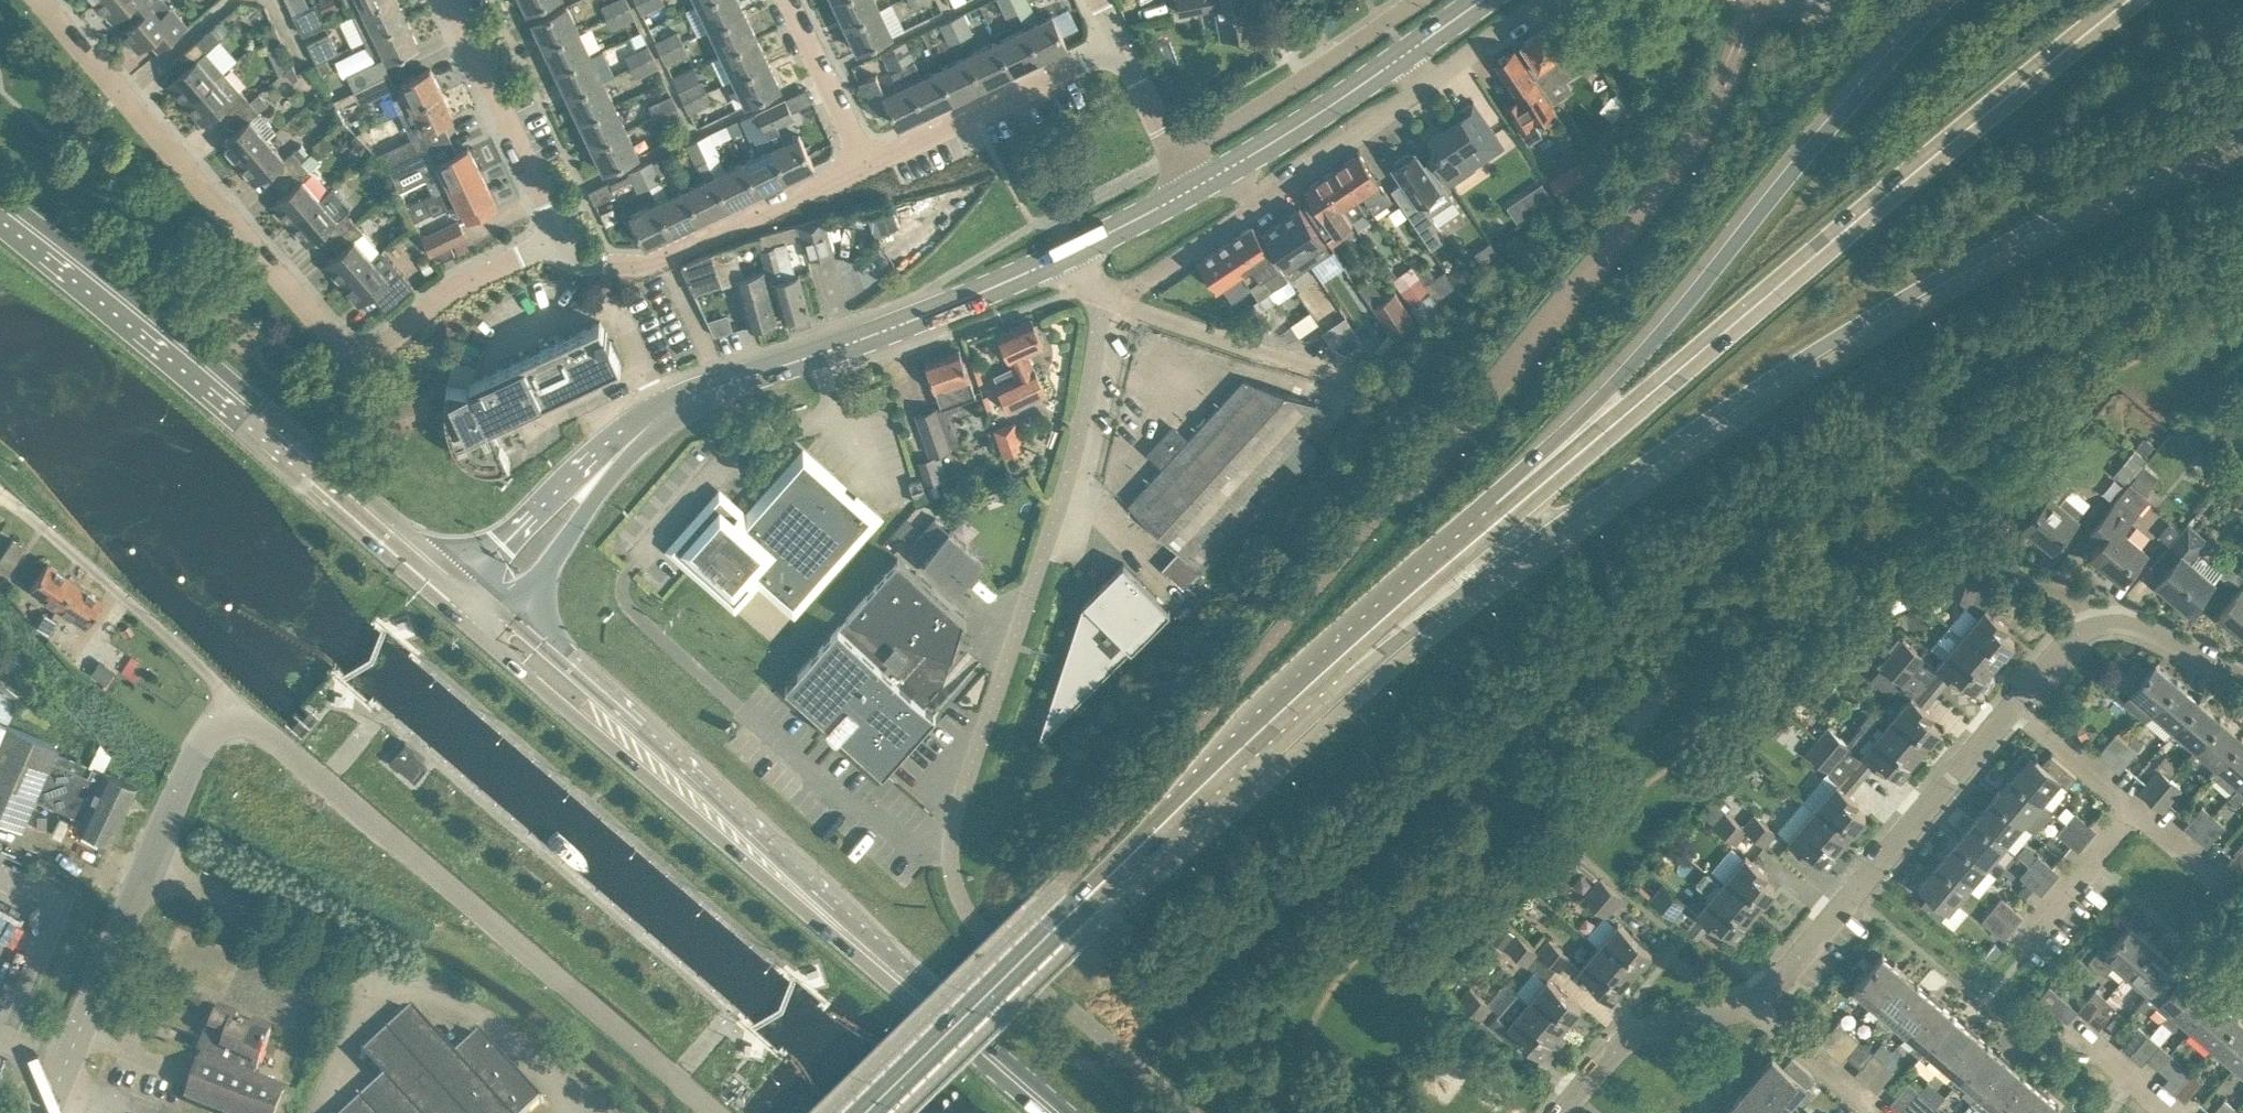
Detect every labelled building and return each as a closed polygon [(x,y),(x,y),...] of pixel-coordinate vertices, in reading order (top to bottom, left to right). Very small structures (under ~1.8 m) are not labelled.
[(97,0),(114,20),(129,6),(137,16),(155,0),(97,0)] [(188,25),(166,0),(155,0),(137,16),(122,29),(140,50),(155,36),(162,45),(159,48),(159,49),(188,25)] [(407,18),(399,0),(381,0),(364,8),(353,13),(365,38),(407,18)] [(381,0),(360,0),(364,8),(381,0)] [(548,0),(524,0),(529,9),(548,0)] [(630,4),(628,0),(611,0),(602,4),(607,15),(630,4)] [(637,1),(643,13),(666,2),(665,0),(640,0),(637,1)] [(745,11),(740,0),(704,0),(698,3),(710,28),(745,11)] [(879,8),(875,0),(835,0),(847,24),(879,8)] [(1019,10),(1014,0),(1000,0),(1007,15),(1019,10)] [(1068,45),(1053,13),(1038,20),(1029,0),(1014,0),(1019,10),(1026,25),(1041,57),(1068,45)] [(1181,12),(1218,5),(1220,15),(1222,15),(1225,32),(1224,32),(1224,33),(1256,27),(1256,26),(1254,27),(1249,0),(1178,0),(1181,12)] [(304,32),(325,22),(315,2),(294,12),(304,32)] [(546,45),(579,29),(567,4),(534,19),(546,45)] [(630,4),(607,15),(613,27),(636,16),(630,4)] [(859,49),(879,40),(891,34),(879,8),(847,24),(859,49)] [(722,53),(757,36),(745,11),(710,28),(722,53)] [(952,17),(961,37),(973,32),(963,12),(952,17)] [(363,37),(353,15),(342,20),(352,42),(363,37)] [(955,99),(957,97),(984,85),(968,53),(961,37),(952,17),(940,23),(957,58),(940,66),(955,99)] [(388,59),(402,53),(407,51),(406,49),(419,43),(407,18),(365,38),(373,53),(383,48),(388,59)] [(1556,36),(1547,24),(1521,41),(1531,57),(1527,60),(1547,91),(1593,60),(1578,38),(1570,44),(1562,32),(1556,36)] [(1012,71),(1015,69),(1041,57),(1026,25),(997,39),(1012,71)] [(224,70),(207,49),(221,37),(211,26),(171,62),(172,63),(177,59),(185,68),(168,83),(186,103),(224,70)] [(268,48),(282,39),(276,26),(264,36),(268,48)] [(558,70),(591,54),(579,29),(546,45),(558,70)] [(660,50),(684,39),(679,29),(656,40),(660,50)] [(318,62),(339,51),(329,31),(308,41),(318,62)] [(734,77),(769,61),(757,36),(722,53),(734,77)] [(684,39),(660,50),(666,63),(690,52),(684,39)] [(894,45),(882,50),(891,70),(904,64),(915,59),(906,39),(894,45)] [(984,85),(1010,72),(1012,71),(997,39),(968,53),(984,85)] [(631,66),(654,54),(649,43),(625,54),(631,66)] [(1533,74),(1514,46),(1494,60),(1507,78),(1516,91),(1519,96),(1504,105),(1520,130),(1534,121),(1535,122),(1554,109),(1533,74)] [(570,94),(603,79),(591,54),(558,70),(570,94)] [(654,54),(631,66),(636,77),(660,66),(654,54)] [(354,89),(389,74),(382,58),(347,74),(354,89)] [(746,103),(761,96),(781,86),(769,61),(734,77),(746,103)] [(299,76),(297,71),(293,62),(286,68),(294,80),(299,76)] [(940,66),(922,75),(911,80),(926,112),(955,99),(940,66)] [(400,111),(442,91),(431,67),(401,81),(406,91),(393,97),(400,111)] [(241,89),(224,70),(186,103),(203,123),(220,108),(229,118),(250,100),(241,89)] [(361,103),(398,86),(392,72),(389,74),(354,89),(354,90),(334,99),(337,106),(357,96),(361,103)] [(899,124),(926,112),(911,80),(899,86),(886,92),(877,73),(859,81),(875,113),(891,105),(899,124)] [(582,119),(614,103),(603,79),(570,94),(582,119)] [(685,101),(708,90),(703,79),(680,89),(685,101)] [(708,90),(685,101),(690,112),(713,101),(708,90)] [(390,166),(429,147),(423,133),(427,131),(426,128),(454,115),(442,91),(400,111),(412,137),(378,153),(381,156),(384,159),(390,165),(390,166)] [(655,114),(678,103),(673,93),(650,104),(655,114)] [(756,110),(765,130),(773,146),(788,177),(814,165),(799,133),(784,140),(777,124),(795,116),(785,96),(756,110)] [(276,130),(259,110),(250,100),(229,118),(237,129),(221,143),(238,163),(268,137),(276,130)] [(1504,143),(1486,118),(1474,100),(1452,115),(1455,120),(1431,136),(1439,148),(1431,153),(1450,180),(1504,143)] [(593,144),(626,128),(614,103),(582,119),(593,144)] [(678,103),(655,114),(661,127),(684,115),(678,103)] [(763,150),(773,146),(765,130),(756,110),(727,124),(729,128),(738,147),(744,144),(738,132),(745,129),(749,138),(756,134),(763,150)] [(712,136),(729,128),(727,124),(710,132),(712,136)] [(606,170),(625,160),(639,154),(626,128),(593,144),(606,170)] [(719,152),(712,136),(710,132),(698,137),(715,173),(730,205),(759,191),(744,159),(726,168),(719,152)] [(303,143),(294,150),(285,158),(268,137),(238,163),(255,183),(272,168),(281,179),(303,160),(301,158),(309,151),(303,143)] [(730,205),(715,173),(698,137),(686,143),(696,163),(697,162),(704,178),(686,186),(701,218),(730,205)] [(759,191),(762,190),(788,177),(773,146),(763,150),(744,159),(759,191)] [(438,190),(480,171),(469,147),(441,160),(439,157),(435,159),(429,147),(390,166),(398,184),(417,176),(419,181),(431,175),(438,190)] [(1392,199),(1372,169),(1360,151),(1343,162),(1375,211),(1379,217),(1391,209),(1387,202),(1392,199)] [(1415,152),(1411,155),(1408,151),(1395,160),(1398,164),(1393,167),(1402,181),(1392,188),(1431,247),(1442,239),(1435,228),(1439,225),(1431,213),(1453,198),(1431,165),(1426,168),(1415,152)] [(312,171),(311,169),(320,161),(312,152),(303,160),(281,179),(290,189),(273,203),(290,223),(320,197),(303,178),(312,171)] [(384,159),(381,156),(376,152),(369,162),(377,168),(384,159)] [(1602,188),(1591,170),(1583,157),(1549,178),(1568,209),(1602,188)] [(641,165),(650,185),(662,179),(652,159),(641,165)] [(1368,215),(1375,211),(1343,162),(1322,177),(1351,220),(1365,210),(1368,215)] [(638,190),(650,185),(641,165),(629,170),(638,190)] [(449,210),(460,204),(468,219),(497,205),(480,171),(438,190),(426,196),(434,213),(447,207),(449,210)] [(616,190),(633,182),(629,173),(611,181),(616,190)] [(1345,224),(1351,220),(1322,177),(1305,188),(1314,201),(1306,206),(1327,237),(1334,232),(1345,225),(1345,224)] [(1540,204),(1551,197),(1542,183),(1531,190),(1540,204)] [(672,232),(699,220),(701,218),(686,186),(657,200),(672,232)] [(347,210),(346,210),(329,190),(320,198),(320,197),(290,223),(308,243),(324,229),(333,239),(355,220),(347,210)] [(646,244),(672,232),(657,200),(631,213),(646,244)] [(899,226),(891,204),(873,210),(874,212),(868,214),(872,226),(879,224),(882,233),(899,226)] [(1300,205),(1281,217),(1314,267),(1321,262),(1312,249),(1324,241),(1300,205)] [(824,216),(799,223),(808,257),(834,250),(824,216)] [(1281,217),(1262,230),(1287,267),(1299,259),(1307,271),(1314,267),(1281,217)] [(381,250),(364,230),(355,220),(333,239),(342,249),(325,263),(342,283),(381,250)] [(430,253),(455,241),(466,236),(458,220),(423,237),(430,253)] [(1271,252),(1264,242),(1252,223),(1231,238),(1242,254),(1245,251),(1254,264),(1252,266),(1269,290),(1287,278),(1270,252),(1271,252)] [(1286,315),(1269,290),(1252,266),(1254,264),(1245,251),(1242,254),(1231,238),(1198,260),(1218,289),(1242,272),(1258,296),(1253,299),(1262,315),(1251,322),(1271,330),(1286,315)] [(735,244),(713,251),(722,285),(738,280),(751,327),(777,320),(764,272),(745,278),(735,244)] [(778,244),(776,244),(760,249),(770,282),(773,281),(784,318),(810,310),(799,272),(787,275),(778,244)] [(437,262),(455,253),(451,245),(433,254),(437,262)] [(386,310),(415,285),(383,249),(382,250),(381,250),(342,283),(360,303),(376,289),(385,299),(380,303),(386,310)] [(431,256),(420,263),(427,274),(438,267),(431,256)] [(1442,307),(1426,283),(1412,263),(1393,277),(1411,304),(1428,330),(1448,316),(1442,307)] [(1471,275),(1465,265),(1458,264),(1449,270),(1458,284),(1471,275)] [(1457,288),(1445,270),(1436,276),(1426,283),(1442,307),(1461,294),(1457,288)] [(1362,287),(1370,299),(1377,294),(1369,282),(1362,287)] [(1392,335),(1415,320),(1396,290),(1373,305),(1392,335)] [(1362,340),(1346,316),(1324,331),(1346,351),(1362,340)] [(1044,344),(1034,322),(1032,317),(999,332),(1018,374),(997,383),(1009,409),(1045,393),(1033,367),(1032,367),(1026,352),(1044,344)] [(507,461),(510,461),(501,440),(499,441),(492,425),(621,364),(610,341),(612,340),(607,330),(605,330),(601,320),(470,382),(472,386),(469,387),(447,383),(447,384),(445,388),(444,392),(443,394),(443,398),(442,402),(442,406),(442,410),(442,414),(443,418),(444,421),(445,424),(446,428),(448,432),(450,436),(452,439),(455,442),(457,445),(461,449),(464,451),(466,453),(468,454),(472,456),(476,458),(480,460),(485,461),(488,462),(491,462),(495,462),(498,462),(503,462),(507,461)] [(976,394),(975,390),(960,347),(925,359),(942,406),(976,394)] [(1262,505),(1248,493),(1329,405),(1244,377),(1188,438),(1176,427),(1170,428),(1151,448),(1152,454),(1163,465),(1128,503),(1201,570),(1262,505)] [(931,453),(950,446),(936,407),(917,414),(931,453)] [(2235,432),(2225,422),(2215,434),(2225,443),(2235,432)] [(1013,428),(998,434),(1006,456),(1021,450),(1013,428)] [(2220,444),(2208,434),(2198,446),(2211,456),(2220,444)] [(2140,451),(2145,455),(2154,444),(2149,440),(2140,451)] [(2135,447),(2123,462),(2136,473),(2145,463),(2149,459),(2145,455),(2140,451),(2135,447)] [(680,538),(681,556),(689,555),(689,563),(731,600),(739,600),(758,577),(794,609),(877,516),(805,451),(746,517),(724,497),(716,497),(687,530),(688,538),(680,538)] [(928,483),(941,478),(943,477),(943,475),(947,474),(941,456),(937,457),(936,456),(920,461),(928,483)] [(2098,501),(2082,520),(2091,528),(2090,529),(2091,529),(2102,539),(2091,552),(2123,579),(2137,562),(2147,549),(2123,530),(2137,513),(2150,498),(2145,493),(2160,476),(2145,463),(2136,473),(2117,496),(2107,508),(2098,501)] [(2091,500),(2072,485),(2052,468),(2033,490),(2045,499),(2025,522),(2052,546),(2091,500)] [(916,500),(927,496),(921,477),(909,481),(916,500)] [(935,515),(910,543),(925,557),(962,589),(979,570),(975,567),(983,558),(968,545),(950,529),(935,515)] [(913,523),(907,517),(895,529),(902,535),(913,523)] [(2189,609),(2203,592),(2214,579),(2191,559),(2207,539),(2187,522),(2181,530),(2170,543),(2155,561),(2156,562),(2158,558),(2168,566),(2155,580),(2189,609)] [(0,555),(0,566),(7,571),(25,546),(12,537),(0,555)] [(936,713),(925,703),(926,702),(925,701),(943,681),(964,616),(965,615),(898,555),(897,557),(899,558),(786,685),(829,724),(826,726),(839,737),(841,734),(883,772),(936,713)] [(2232,576),(2240,566),(2233,559),(2220,573),(2229,580),(2232,576)] [(57,606),(75,579),(47,561),(29,587),(57,606)] [(1052,727),(1171,608),(1124,561),(1085,600),(1062,670),(1045,721),(1046,721),(1051,725),(1051,726),(1052,727)] [(2242,564),(2240,566),(2232,576),(2242,585),(2219,613),(2242,632),(2242,565),(2242,564)] [(1979,584),(1952,574),(1947,590),(1973,600),(1979,584)] [(75,579),(57,606),(85,624),(102,598),(75,579)] [(1962,633),(1995,662),(2015,640),(2004,630),(2008,625),(1986,606),(1962,633)] [(34,622),(50,632),(58,620),(42,610),(34,622)] [(128,623),(119,630),(125,638),(134,631),(128,623)] [(1995,662),(1962,633),(1951,623),(1932,645),(1944,655),(1937,663),(1959,682),(1963,677),(1975,686),(1995,662)] [(1894,651),(1918,671),(1929,658),(1906,638),(1894,651)] [(1906,684),(1918,671),(1894,651),(1883,664),(1906,684)] [(6,722),(27,672),(1,660),(0,662),(0,817),(20,826),(33,796),(80,818),(76,825),(89,831),(109,840),(135,784),(103,769),(102,771),(53,748),(56,743),(6,722)] [(2147,672),(2135,661),(2118,680),(2131,691),(2153,710),(2178,680),(2156,662),(2147,672)] [(2174,728),(2200,699),(2178,680),(2153,710),(2174,728)] [(1933,712),(1917,698),(1912,694),(1898,711),(1895,708),(1891,708),(1888,711),(1887,714),(1887,716),(1891,719),(1888,722),(1888,723),(1920,750),(1940,727),(1929,717),(1933,712)] [(2196,746),(2221,717),(2200,699),(2174,728),(2196,746)] [(1920,750),(1888,723),(1888,722),(1872,709),(1861,722),(1862,723),(1848,740),(1829,724),(1817,737),(1862,776),(1875,761),(1885,769),(1889,764),(1900,774),(1920,750)] [(2217,765),(2242,735),(2221,717),(2196,746),(2188,755),(2198,763),(2205,754),(2217,765)] [(2082,737),(2090,734),(2084,721),(2076,725),(2082,737)] [(2109,762),(2127,740),(2116,731),(2098,752),(2109,762)] [(2119,771),(2138,750),(2143,743),(2134,735),(2129,742),(2127,740),(2109,762),(2119,771)] [(2242,777),(2242,736),(2242,735),(2217,765),(2211,773),(2220,781),(2231,791),(2242,777)] [(1846,837),(1866,814),(1855,804),(1859,799),(1850,791),(1862,776),(1817,737),(1805,750),(1828,770),(1827,772),(1838,782),(1814,810),(1846,837)] [(423,761),(426,757),(406,740),(389,760),(398,768),(400,766),(416,780),(428,766),(423,761)] [(2067,786),(2077,775),(2051,753),(2042,763),(2031,753),(2030,753),(2025,749),(2014,762),(2019,767),(2013,774),(2043,800),(2060,780),(2067,786)] [(2152,798),(2178,767),(2165,755),(2155,765),(2159,769),(2141,789),(2152,798)] [(2162,807),(2181,786),(2187,780),(2186,774),(2178,767),(2152,798),(2162,807)] [(2050,807),(2043,800),(2013,774),(1994,796),(2023,822),(2036,833),(2054,810),(2050,807)] [(2231,791),(2232,792),(2230,795),(2238,802),(2242,797),(2242,777),(2231,791)] [(2005,843),(2023,822),(1994,796),(1975,818),(2005,843)] [(1750,830),(1745,826),(1727,811),(1715,800),(1704,814),(1739,843),(1750,830)] [(2195,835),(2213,814),(2202,805),(2184,826),(2195,835)] [(1814,810),(1789,839),(1810,856),(1815,851),(1826,861),(1846,837),(1814,810)] [(2096,828),(2090,823),(2075,810),(2066,821),(2087,839),(2096,828)] [(1745,826),(1750,830),(1767,845),(1778,832),(1755,813),(1745,826)] [(2207,845),(2221,829),(2225,824),(2213,814),(2195,835),(2207,845)] [(1995,855),(2005,843),(1975,818),(1957,839),(1987,865),(1997,874),(2006,864),(1995,855)] [(2078,850),(2087,839),(2066,821),(2057,831),(2078,850)] [(1968,886),(1987,865),(1957,839),(1939,861),(1968,886)] [(2242,866),(2242,844),(2227,863),(2238,872),(2242,866)] [(2060,872),(2038,854),(2024,846),(2018,853),(2030,863),(2030,864),(2051,882),(2060,872)] [(1768,872),(1751,858),(1746,853),(1722,882),(1755,910),(1775,887),(1764,877),(1768,872)] [(1941,918),(1968,886),(1939,861),(1920,883),(1930,892),(1922,902),(1941,918)] [(2041,893),(2051,882),(2030,864),(2020,875),(2041,893)] [(1673,893),(1663,885),(1652,898),(1697,936),(1710,921),(1719,929),(1724,924),(1735,934),(1755,910),(1722,882),(1706,869),(1695,882),(1703,888),(1689,903),(1675,891),(1673,893)] [(1606,915),(1623,896),(1601,877),(1584,896),(1606,915)] [(2023,914),(2016,909),(2002,896),(1993,907),(2013,925),(2023,914)] [(2003,937),(2013,925),(1993,907),(1982,919),(2003,937)] [(1506,945),(1516,933),(1501,921),(1488,936),(1503,948),(1506,945)] [(1652,949),(1635,935),(1619,921),(1598,944),(1632,973),(1652,949)] [(2128,972),(2153,943),(2131,924),(2108,950),(2101,944),(2089,959),(2105,973),(2115,962),(2128,972)] [(1517,932),(1516,933),(1506,945),(1527,964),(1539,951),(1538,950),(1517,932)] [(1538,950),(1539,951),(1560,969),(1571,956),(1549,937),(1538,950)] [(2149,991),(2175,961),(2153,943),(2128,972),(2149,991)] [(1612,996),(1632,973),(1598,944),(1578,968),(1612,996)] [(1872,1003),(1901,968),(1883,953),(1848,994),(1856,1001),(1862,994),(1872,1003)] [(2171,1009),(2196,979),(2175,961),(2149,991),(2138,1004),(2145,1009),(2151,1002),(2156,1004),(2167,1013),(2171,1009)] [(1884,1025),(1919,983),(1901,968),(1872,1003),(1881,1011),(1875,1018),(1884,1025)] [(1581,1005),(1564,990),(1548,976),(1528,1000),(1561,1028),(1581,1005)] [(2192,1027),(2217,997),(2196,979),(2171,1009),(2192,1027)] [(1907,1033),(1937,998),(1919,983),(1884,1025),(1892,1031),(1897,1025),(1907,1033)] [(1471,986),(1459,999),(1481,1018),(1492,1005),(1471,986)] [(2088,1018),(2106,997),(2095,988),(2077,1009),(2088,1018)] [(2099,1027),(2117,1006),(2124,997),(2113,988),(2106,997),(2088,1018),(2099,1027)] [(1541,1052),(1561,1028),(1528,1000),(1517,990),(1489,1022),(1514,1043),(1521,1035),(1541,1052)] [(2068,1020),(2078,1008),(2056,990),(2046,1002),(2068,1020)] [(2214,1045),(2239,1016),(2217,997),(2192,1027),(2214,1045)] [(1919,1055),(1954,1013),(1937,998),(1907,1033),(1916,1041),(1910,1048),(1919,1055)] [(2107,1022),(2115,1030),(2131,1010),(2125,1005),(2121,1010),(2118,1008),(2107,1022)] [(287,1091),(254,1077),(273,1030),(255,1022),(251,1032),(234,1025),(238,1016),(220,1008),(207,1041),(203,1039),(197,1054),(204,1057),(186,1099),(220,1112),(286,1112),(294,1094),(287,1091)] [(494,1049),(479,1033),(454,1055),(411,1009),(362,1055),(383,1078),(345,1112),(532,1112),(544,1102),(494,1049)] [(1942,1063),(1972,1028),(1954,1013),(1919,1055),(1927,1062),(1933,1055),(1942,1063)] [(2242,1054),(2242,1019),(2239,1016),(2214,1045),(2235,1064),(2242,1054)] [(1830,1050),(1848,1029),(1838,1020),(1820,1042),(1830,1050)] [(2131,1055),(2149,1033),(2139,1024),(2121,1045),(2131,1055)] [(1954,1085),(1989,1044),(1972,1028),(1942,1063),(1952,1071),(1946,1078),(1954,1085)] [(1841,1060),(1860,1038),(1848,1029),(1830,1050),(1841,1060)] [(2142,1064),(2156,1047),(2160,1042),(2149,1033),(2131,1055),(2142,1064)] [(1972,1100),(2007,1059),(1989,1044),(1954,1085),(1962,1091),(1972,1100)] [(1874,1050),(1861,1065),(1856,1072),(1865,1080),(1884,1058),(1874,1050)] [(2192,1070),(2182,1061),(2171,1052),(2158,1066),(2169,1076),(2164,1082),(2174,1091),(2192,1070)] [(2235,1064),(2242,1070),(2242,1054),(2235,1064)] [(1807,1085),(1816,1075),(1792,1055),(1783,1064),(1773,1055),(1758,1073),(1791,1102),(1799,1093),(1806,1099),(1813,1091),(1807,1085)] [(1877,1090),(1891,1073),(1895,1068),(1884,1058),(1865,1080),(1877,1090)] [(2024,1074),(2007,1059),(1972,1100),(1980,1108),(1986,1112),(1991,1112),(2024,1074)] [(2185,1100),(2199,1084),(2203,1079),(2192,1070),(2174,1091),(2185,1100)] [(1791,1102),(1758,1073),(1743,1090),(1770,1112),(1786,1112),(1784,1111),(1791,1102)] [(2042,1089),(2024,1074),(1991,1112),(2021,1112),(2042,1089)] [(1900,1110),(1919,1088),(1909,1080),(1891,1102),(1900,1110)] [(1926,1103),(1931,1098),(1919,1088),(1900,1110),(1904,1112),(1918,1112),(1926,1103)] [(2060,1104),(2042,1089),(2021,1112),(2053,1112),(2060,1104)] [(1743,1090),(1727,1108),(1733,1112),(1770,1112),(1743,1090)] [(2235,1107),(2225,1098),(2211,1112),(2230,1112),(2235,1107)]
